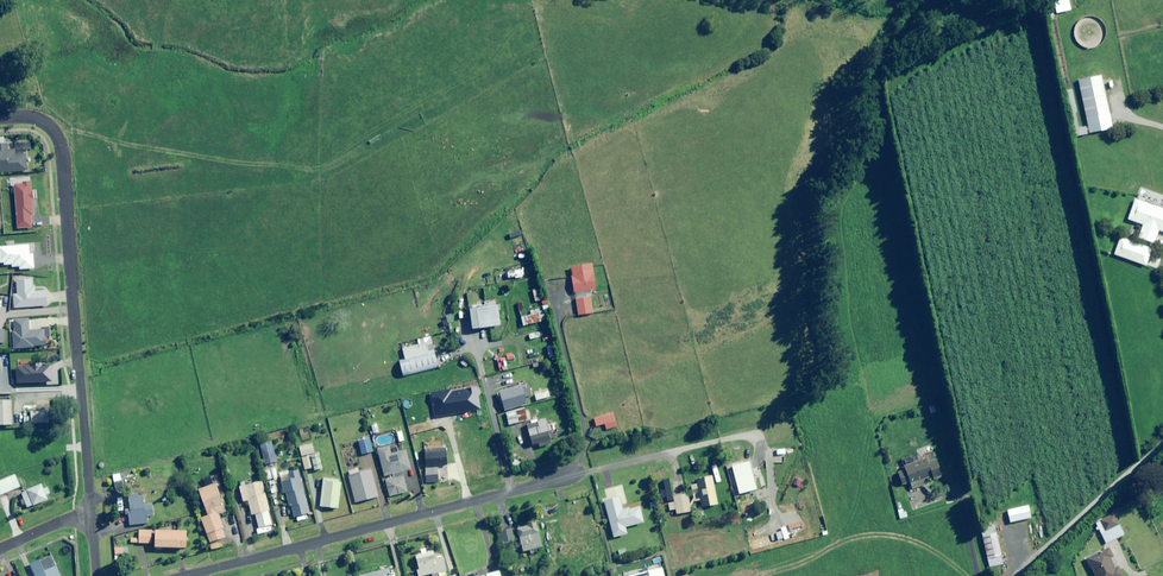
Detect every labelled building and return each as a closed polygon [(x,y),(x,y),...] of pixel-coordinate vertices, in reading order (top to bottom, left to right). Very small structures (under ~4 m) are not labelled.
[(1068,0),(1053,0),(1056,13),(1070,10),(1068,0)] [(1112,128),(1101,75),(1078,80),(1089,133),(1112,128)] [(1086,127),(1073,129),(1074,136),(1087,134),(1086,127)] [(6,144),(6,137),(0,138),(0,173),(26,170),(24,154),(24,151),(31,150),(31,142),(14,143),(15,149),(7,150),(6,144)] [(32,209),(30,181),(22,182),(22,184),(13,185),(16,229),(31,228),(30,217),(32,217),(31,209),(32,209)] [(1135,199),(1127,219),(1143,225),(1138,238),(1153,243),(1158,230),(1162,232),(1162,209),(1135,199)] [(4,265),(11,264),(12,267),(19,266),(19,269),(34,268),(33,254),(29,254),(28,245),(0,247),(0,263),(4,263),(4,265)] [(595,289),(591,264),(570,268),(574,293),(595,289)] [(33,279),(15,280),(16,294),(13,295),(13,308),(46,306),(45,290),(34,290),(33,279)] [(593,313),(590,297),(575,300),(578,315),(593,313)] [(500,325),(497,305),(469,309),(472,329),(500,325)] [(740,305),(734,308),(737,315),(743,312),(740,305)] [(540,308),(519,314),(523,326),(544,320),(540,308)] [(454,321),(451,314),(445,316),(447,319),(442,321),(443,325),(454,321)] [(28,331),(28,319),(13,319),(14,349),(33,348),(33,346),(45,346),(44,330),(28,331)] [(437,367),(430,337),(417,340),(418,345),(402,349),(405,360),(399,361),(402,376),(437,367)] [(31,385),(26,367),(3,373),(6,389),(5,389),(6,397),(18,395),(17,388),(31,385)] [(530,397),(527,385),(497,393),(502,411),(525,406),(523,398),(530,397)] [(524,421),(521,409),(506,413),(509,425),(524,421)] [(45,423),(45,411),(30,411),(31,424),(45,423)] [(506,424),(504,413),(498,415),(501,425),(506,424)] [(617,426),(613,413),(593,419),(595,427),(604,424),(606,430),(617,426)] [(551,431),(548,419),(526,425),(532,445),(549,440),(547,432),(551,431)] [(372,452),(368,438),(357,441),(361,455),(372,452)] [(273,441),(259,445),(264,466),(278,463),(273,441)] [(442,448),(441,443),(432,444),(433,449),(424,450),(427,483),(442,482),(440,465),(447,465),(446,448),(442,448)] [(314,453),(312,444),(299,447),(301,456),(314,453)] [(396,446),(389,448),(388,447),(377,450),(383,476),(389,475),(390,479),(385,480),(389,496),(407,492),(402,472),(410,470),(405,450),(397,452),(396,446)] [(322,469),(319,453),(311,455),(315,470),(322,469)] [(905,465),(903,466),(904,469),(897,472),(902,485),(909,483),(912,489),(925,485),(923,479),(931,477),(932,480),(941,477),(933,455),(917,461),(915,455),(904,460),(905,465)] [(312,468),(309,456),(302,458),(305,470),(312,468)] [(377,497),(370,469),(347,475),(354,503),(377,497)] [(309,513),(298,470),(280,475),(289,507),(291,507),(294,517),(309,513)] [(15,474),(0,481),(0,495),(20,486),(15,474)] [(115,491),(124,490),(123,481),(121,481),(120,474),(112,475),(115,491)] [(717,504),(711,476),(696,479),(697,484),(691,485),(694,502),(700,500),(701,507),(717,504)] [(340,480),(323,478),(320,507),(337,508),(340,480)] [(272,524),(261,479),(238,484),(242,502),(248,500),(251,515),(255,514),(258,528),(272,524)] [(44,489),(42,484),(21,492),(27,508),(48,500),(46,495),(49,493),(47,488),(44,489)] [(226,511),(215,484),(198,490),(208,516),(200,518),(210,543),(226,537),(217,515),(226,511)] [(654,496),(650,484),(644,485),(647,497),(654,496)] [(627,503),(622,485),(605,490),(607,498),(602,499),(614,538),(627,534),(625,527),(643,522),(639,506),(623,511),(621,505),(627,503)] [(280,495),(278,486),(271,488),(273,496),(280,495)] [(140,492),(136,492),(129,493),(132,509),(129,510),(126,510),(127,516),(130,515),(131,525),(149,523),(148,516),(155,515),(154,504),(145,505),(144,496),(141,496),(140,492)] [(690,512),(687,494),(667,498),(669,510),(675,509),(676,514),(690,512)] [(906,517),(903,509),(897,510),(900,519),(906,517)] [(1124,534),(1113,514),(1095,523),(1106,544),(1124,534)] [(542,547),(535,522),(516,527),(523,552),(542,547)] [(1002,564),(994,524),(980,527),(989,567),(1002,564)] [(512,541),(510,529),(500,531),(503,543),(512,541)] [(151,543),(152,531),(138,530),(138,538),(130,538),(130,543),(151,543)] [(186,548),(186,531),(154,531),(154,547),(186,548)] [(125,562),(124,548),(114,548),(115,562),(125,562)] [(421,549),(422,554),(415,555),(418,570),(416,570),(418,575),(422,575),(445,571),(442,557),(435,558),(433,551),(426,552),(425,548),(421,549)] [(1109,549),(1086,560),(1094,575),(1122,575),(1118,566),(1114,568),(1109,558),(1113,557),(1109,549)] [(55,566),(38,574),(36,571),(33,572),(35,575),(59,575),(60,575),(55,566)] [(642,571),(628,575),(664,575),(661,568),(649,571),(648,567),(641,568),(642,571)]
